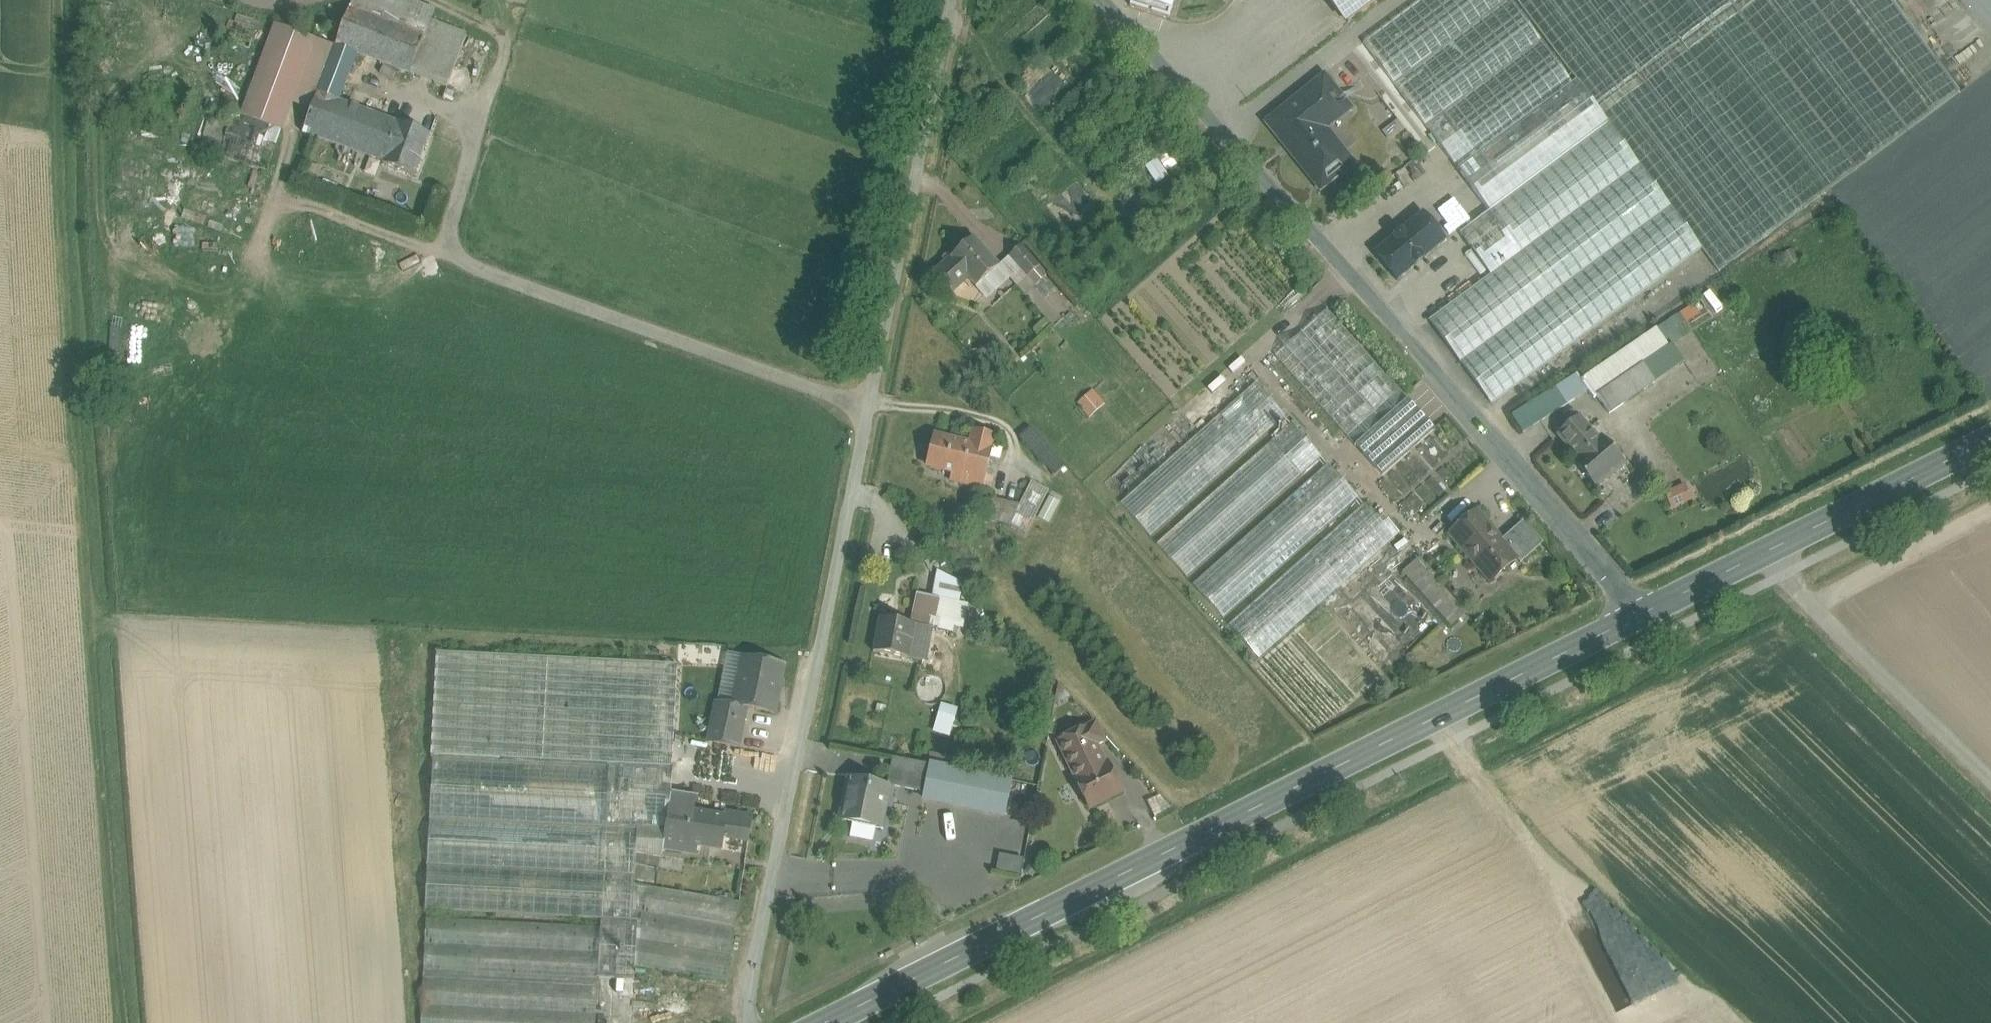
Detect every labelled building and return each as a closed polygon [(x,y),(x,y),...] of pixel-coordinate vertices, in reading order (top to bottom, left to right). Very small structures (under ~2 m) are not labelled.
[(432,19),(436,8),(414,0),(353,0),(350,8),(425,37),(432,19)] [(1130,6),(1169,19),(1175,0),(1132,0),(1130,6)] [(1348,23),(1379,0),(1331,0),(1348,23)] [(1511,0),(1419,0),(1363,42),(1489,211),(1460,233),(1491,275),(1429,320),(1492,405),(1702,249),(1576,80),(1573,83),(1511,0)] [(1576,80),(1702,249),(1719,271),(1959,92),(1891,0),(1516,0),(1576,80)] [(411,74),(425,37),(350,8),(336,46),(357,54),(411,74)] [(432,19),(425,37),(448,45),(461,50),(468,33),(432,19)] [(312,110),(336,46),(276,23),(242,114),(283,129),(293,103),(312,110)] [(434,83),(448,45),(425,37),(411,74),(434,83)] [(448,45),(434,83),(447,88),(461,50),(448,45)] [(384,118),(339,101),(357,54),(336,46),(312,110),(303,133),(370,157),(384,118)] [(1324,78),(1299,98),(1324,129),(1349,109),(1324,78)] [(1324,129),(1299,98),(1268,123),(1316,183),(1331,170),(1336,177),(1352,164),(1324,129)] [(235,111),(230,124),(221,157),(266,175),(283,129),(242,114),(235,111)] [(230,124),(210,118),(200,151),(221,157),(230,124)] [(430,135),(384,118),(370,157),(384,162),(383,164),(415,176),(430,135)] [(1423,214),(1376,253),(1397,279),(1444,240),(1423,214)] [(999,266),(974,237),(951,258),(976,287),(1000,266),(999,266)] [(1040,266),(1021,245),(1010,256),(1028,277),(1040,266)] [(1028,277),(1010,256),(999,266),(1000,266),(1025,295),(1035,286),(1028,277)] [(1040,266),(1028,277),(1035,286),(1045,277),(1047,275),(1040,266)] [(1067,302),(1045,277),(1035,286),(1058,311),(1067,302)] [(1707,296),(1656,328),(1668,347),(1672,344),(1713,317),(1710,313),(1716,309),(1707,296)] [(1407,398),(1327,309),(1274,354),(1355,445),(1407,398)] [(1582,379),(1581,379),(1588,390),(1594,398),(1597,396),(1609,413),(1685,362),(1672,344),(1668,347),(1656,328),(1582,379)] [(995,349),(983,354),(990,369),(1001,364),(995,349)] [(1578,373),(1550,390),(1561,408),(1588,390),(1581,379),(1582,379),(1578,373)] [(1255,382),(1120,502),(1151,537),(1286,416),(1255,382)] [(1550,390),(1512,415),(1523,432),(1561,408),(1550,390)] [(1103,405),(1092,392),(1080,403),(1091,416),(1103,405)] [(1599,438),(1580,416),(1558,435),(1576,457),(1573,461),(1596,488),(1626,463),(1602,436),(1599,438)] [(1271,440),(1156,543),(1187,578),(1302,475),(1302,474),(1322,457),(1292,423),(1272,441),(1271,440)] [(972,430),(969,444),(936,435),(928,467),(961,475),(960,483),(983,488),(996,436),(972,430)] [(1328,463),(1193,584),(1224,618),(1359,498),(1328,463)] [(1673,508),(1695,498),(1687,482),(1665,492),(1673,508)] [(1021,505),(1010,526),(1025,533),(1047,490),(1032,483),(1021,505)] [(991,499),(987,519),(999,521),(1003,501),(991,499)] [(1003,501),(999,521),(1010,526),(1021,505),(1003,501)] [(1364,504),(1229,624),(1260,659),(1400,534),(1388,520),(1383,525),(1364,504)] [(1501,540),(1477,512),(1451,534),(1491,581),(1517,559),(1517,558),(1501,540)] [(1524,520),(1501,540),(1517,558),(1517,559),(1521,563),(1543,543),(1524,520)] [(932,597),(917,593),(912,616),(931,620),(936,598),(946,600),(946,599),(956,601),(959,582),(937,571),(932,597)] [(956,601),(946,599),(946,600),(936,598),(931,620),(953,626),(962,628),(966,608),(960,607),(961,602),(956,601)] [(910,624),(880,618),(873,652),(923,662),(930,628),(952,632),(953,626),(931,620),(912,616),(910,624)] [(431,758),(434,758),(609,767),(609,766),(672,770),(678,665),(438,652),(431,758)] [(785,665),(743,657),(734,704),(775,713),(785,665)] [(942,701),(934,729),(953,735),(961,706),(942,701)] [(745,714),(721,709),(714,743),(738,747),(745,714)] [(1095,724),(1059,742),(1077,778),(1095,769),(1086,750),(1104,741),(1095,724)] [(434,758),(430,819),(606,828),(609,767),(434,758)] [(930,766),(893,758),(887,785),(925,793),(930,766)] [(1077,778),(1076,779),(1090,808),(1122,792),(1108,763),(1095,769),(1077,778)] [(663,847),(672,794),(672,792),(671,792),(672,770),(609,766),(609,767),(606,828),(603,872),(601,919),(638,921),(643,921),(648,886),(649,882),(654,855),(661,856),(663,847)] [(986,777),(930,766),(925,793),(924,799),(979,810),(986,777)] [(1011,782),(986,777),(979,810),(1005,815),(1011,782)] [(886,785),(851,778),(843,817),(878,824),(886,785)] [(725,817),(693,812),(695,798),(672,794),(663,847),(696,853),(697,845),(721,849),(724,835),(748,839),(752,817),(726,813),(725,817)] [(606,828),(430,819),(428,864),(603,872),(606,828)] [(998,866),(1022,872),(1026,858),(1002,852),(998,866)] [(603,872),(428,864),(425,910),(601,919),(603,872)] [(601,927),(426,917),(423,971),(598,980),(598,978),(601,927)] [(601,927),(598,978),(618,979),(634,980),(635,967),(638,921),(601,919),(601,927)] [(598,980),(423,971),(423,979),(598,988),(598,980)] [(423,979),(421,1022),(596,1022),(598,988),(423,979)] [(634,980),(618,979),(618,993),(634,994),(634,980)]
